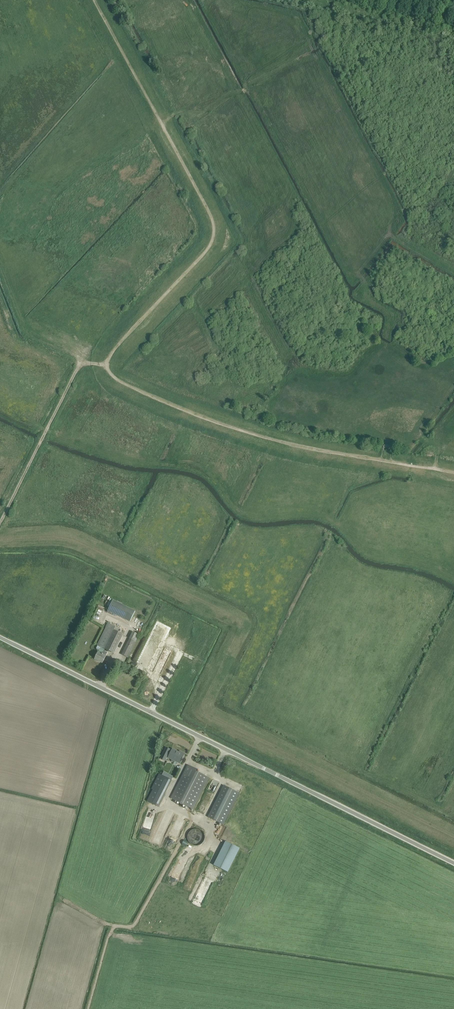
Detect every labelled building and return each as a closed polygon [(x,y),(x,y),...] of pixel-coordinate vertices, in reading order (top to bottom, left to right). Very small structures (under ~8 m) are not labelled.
[(108,611),(130,622),(136,611),(113,600),(108,611)] [(98,653),(95,659),(102,663),(109,651),(114,654),(123,635),(118,632),(113,630),(104,649),(104,650),(102,655),(98,653)] [(124,650),(122,654),(128,658),(130,653),(136,642),(130,638),(124,650)] [(171,750),(166,748),(161,758),(165,761),(171,750)] [(174,761),(180,763),(185,754),(181,752),(180,753),(172,749),(168,758),(172,760),(171,761),(173,763),(174,761)] [(187,765),(184,771),(171,798),(193,809),(209,778),(196,771),(197,770),(187,765)] [(174,777),(164,772),(162,775),(172,780),(174,777)] [(153,790),(147,801),(159,807),(172,780),(162,775),(159,774),(152,789),(153,790)] [(223,825),(239,793),(224,785),(208,817),(223,825)] [(214,796),(205,816),(207,817),(216,797),(214,796)] [(154,822),(154,815),(150,815),(151,810),(147,810),(146,824),(150,825),(151,821),(154,822)] [(203,830),(192,830),(193,842),(203,842),(203,830)] [(226,842),(214,866),(228,873),(241,849),(226,842)]
